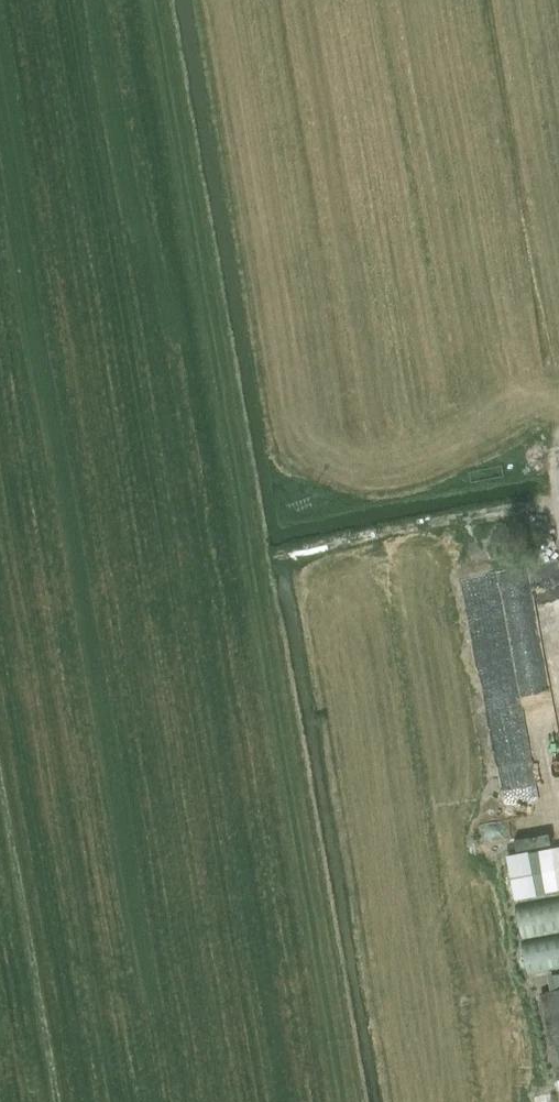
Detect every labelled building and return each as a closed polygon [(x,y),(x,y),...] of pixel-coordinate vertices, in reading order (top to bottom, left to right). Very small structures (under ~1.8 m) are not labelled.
[(512,896),(558,891),(558,845),(507,851),(512,896)] [(558,967),(558,899),(517,906),(528,972),(558,967)] [(539,993),(557,1082),(558,1081),(558,989),(539,993)]
